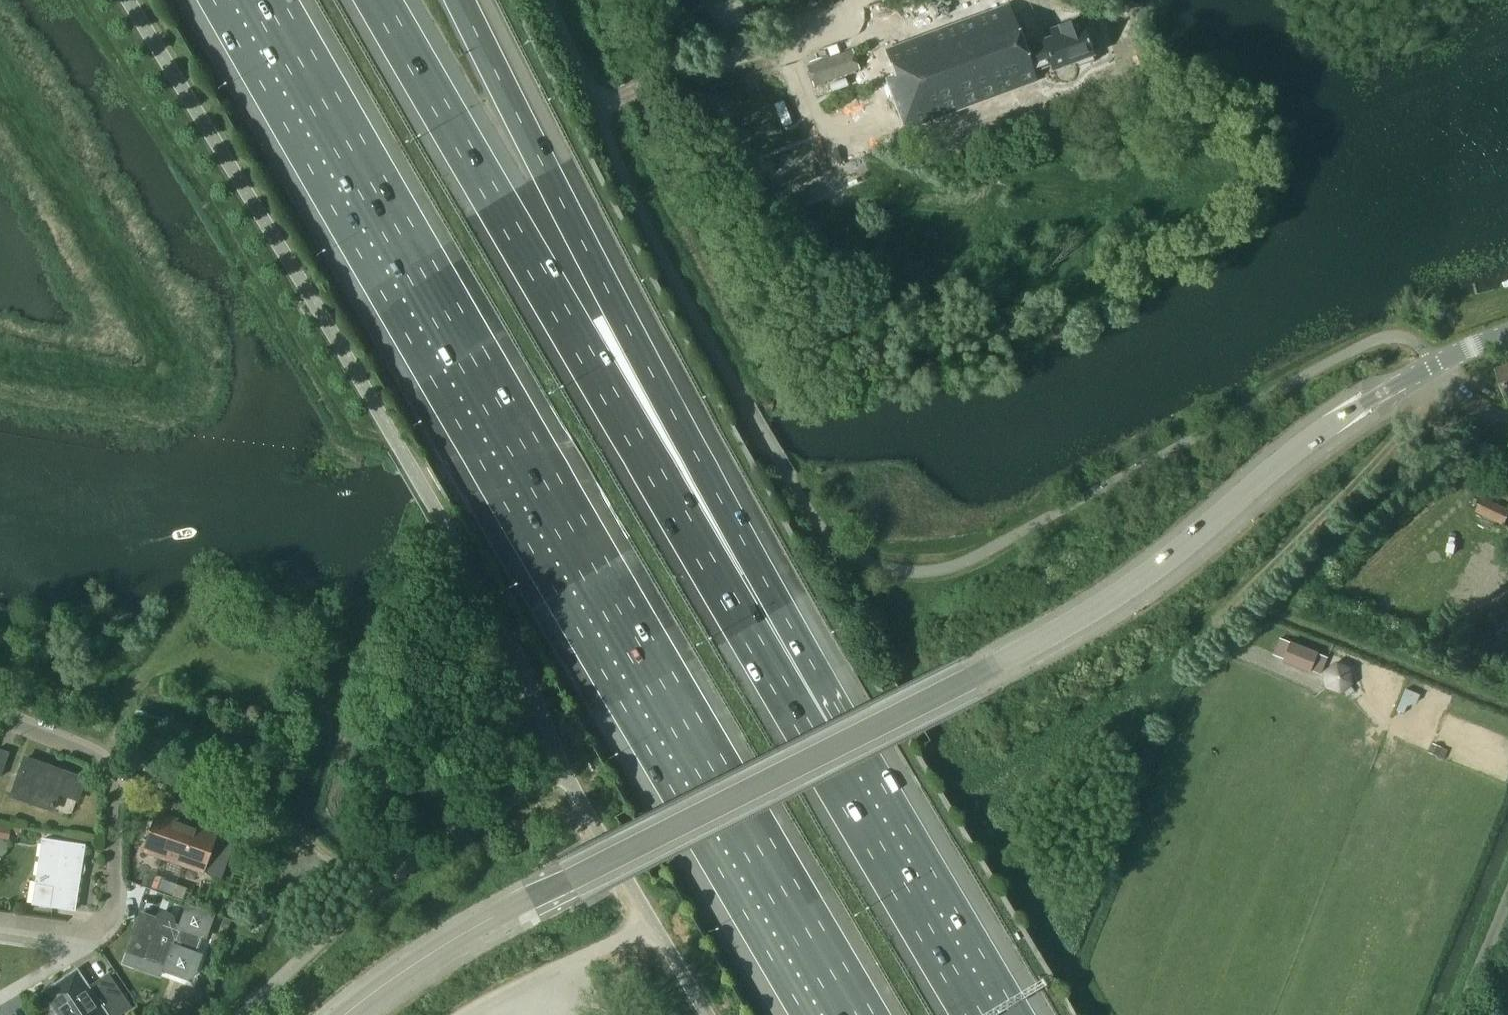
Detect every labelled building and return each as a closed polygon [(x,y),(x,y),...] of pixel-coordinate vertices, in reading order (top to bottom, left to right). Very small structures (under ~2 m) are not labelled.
[(1032,72),(1050,65),(1052,70),(1073,63),(1075,68),(1094,61),(1078,20),(1050,30),(1053,37),(1024,48),(1023,46),(1008,6),(886,51),(896,76),(887,79),(905,129),(1035,81),(1032,72)] [(851,50),(814,64),(821,83),(859,69),(851,50)] [(1495,368),(1500,382),(1507,403),(1507,364),(1495,368)] [(1487,442),(1477,447),(1489,469),(1499,464),(1487,442)] [(1474,512),(1503,525),(1507,515),(1507,508),(1482,496),(1474,512)] [(1279,638),(1272,654),(1284,659),(1310,669),(1309,670),(1320,674),(1327,657),(1290,643),(1279,638)] [(1336,663),(1324,672),(1326,687),(1340,691),(1351,683),(1349,669),(1336,663)] [(452,724),(444,729),(451,741),(459,736),(452,724)] [(10,752),(0,749),(0,776),(2,776),(10,752)] [(26,758),(12,796),(51,811),(58,794),(77,801),(85,780),(26,758)] [(202,872),(217,835),(157,813),(144,851),(202,872)] [(7,839),(9,828),(0,826),(0,838),(7,839)] [(45,841),(35,904),(74,910),(84,846),(45,841)] [(193,955),(201,936),(206,937),(213,916),(186,906),(178,927),(175,926),(175,922),(174,918),(172,915),(168,913),(164,912),(160,913),(157,915),(154,919),(141,914),(128,952),(167,966),(166,970),(190,979),(198,957),(193,955)] [(132,1007),(108,973),(88,988),(76,971),(43,994),(55,1012),(55,1014),(121,1014),(132,1007)]
